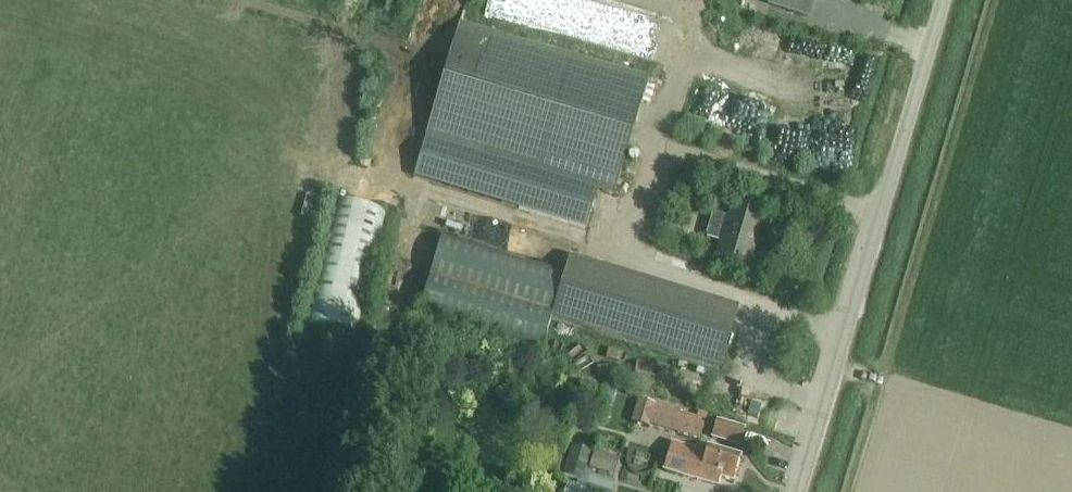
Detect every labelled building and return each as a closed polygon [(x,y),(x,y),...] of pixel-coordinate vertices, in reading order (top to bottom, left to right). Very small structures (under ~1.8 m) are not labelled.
[(768,3),(811,16),(815,0),(769,0),(768,3)] [(461,23),(413,181),(579,231),(591,189),(614,196),(649,80),(515,39),(461,23)] [(337,203),(307,328),(355,339),(385,214),(337,203)] [(720,243),(715,258),(749,268),(765,215),(732,205),(727,220),(712,215),(705,239),(720,243)] [(553,322),(719,372),(738,309),(569,258),(566,270),(442,234),(418,318),(544,354),(553,322)] [(322,334),(317,348),(326,351),(331,337),(322,334)] [(412,335),(408,345),(419,349),(422,338),(412,335)] [(435,371),(440,380),(454,372),(472,368),(470,357),(450,362),(435,371)] [(638,404),(633,424),(642,427),(648,429),(654,408),(648,407),(638,404)] [(750,406),(747,419),(757,421),(761,408),(750,406)] [(683,415),(678,434),(701,440),(705,424),(708,415),(697,412),(696,418),(685,416),(683,415)] [(716,422),(710,440),(739,449),(745,430),(716,422)] [(671,443),(663,471),(719,486),(721,480),(734,483),(741,457),(707,448),(707,449),(697,446),(696,450),(671,443)] [(615,485),(585,475),(591,452),(572,447),(564,476),(578,480),(578,482),(579,483),(578,486),(568,483),(565,491),(613,491),(615,485)] [(595,452),(589,468),(601,472),(607,456),(595,452)]
